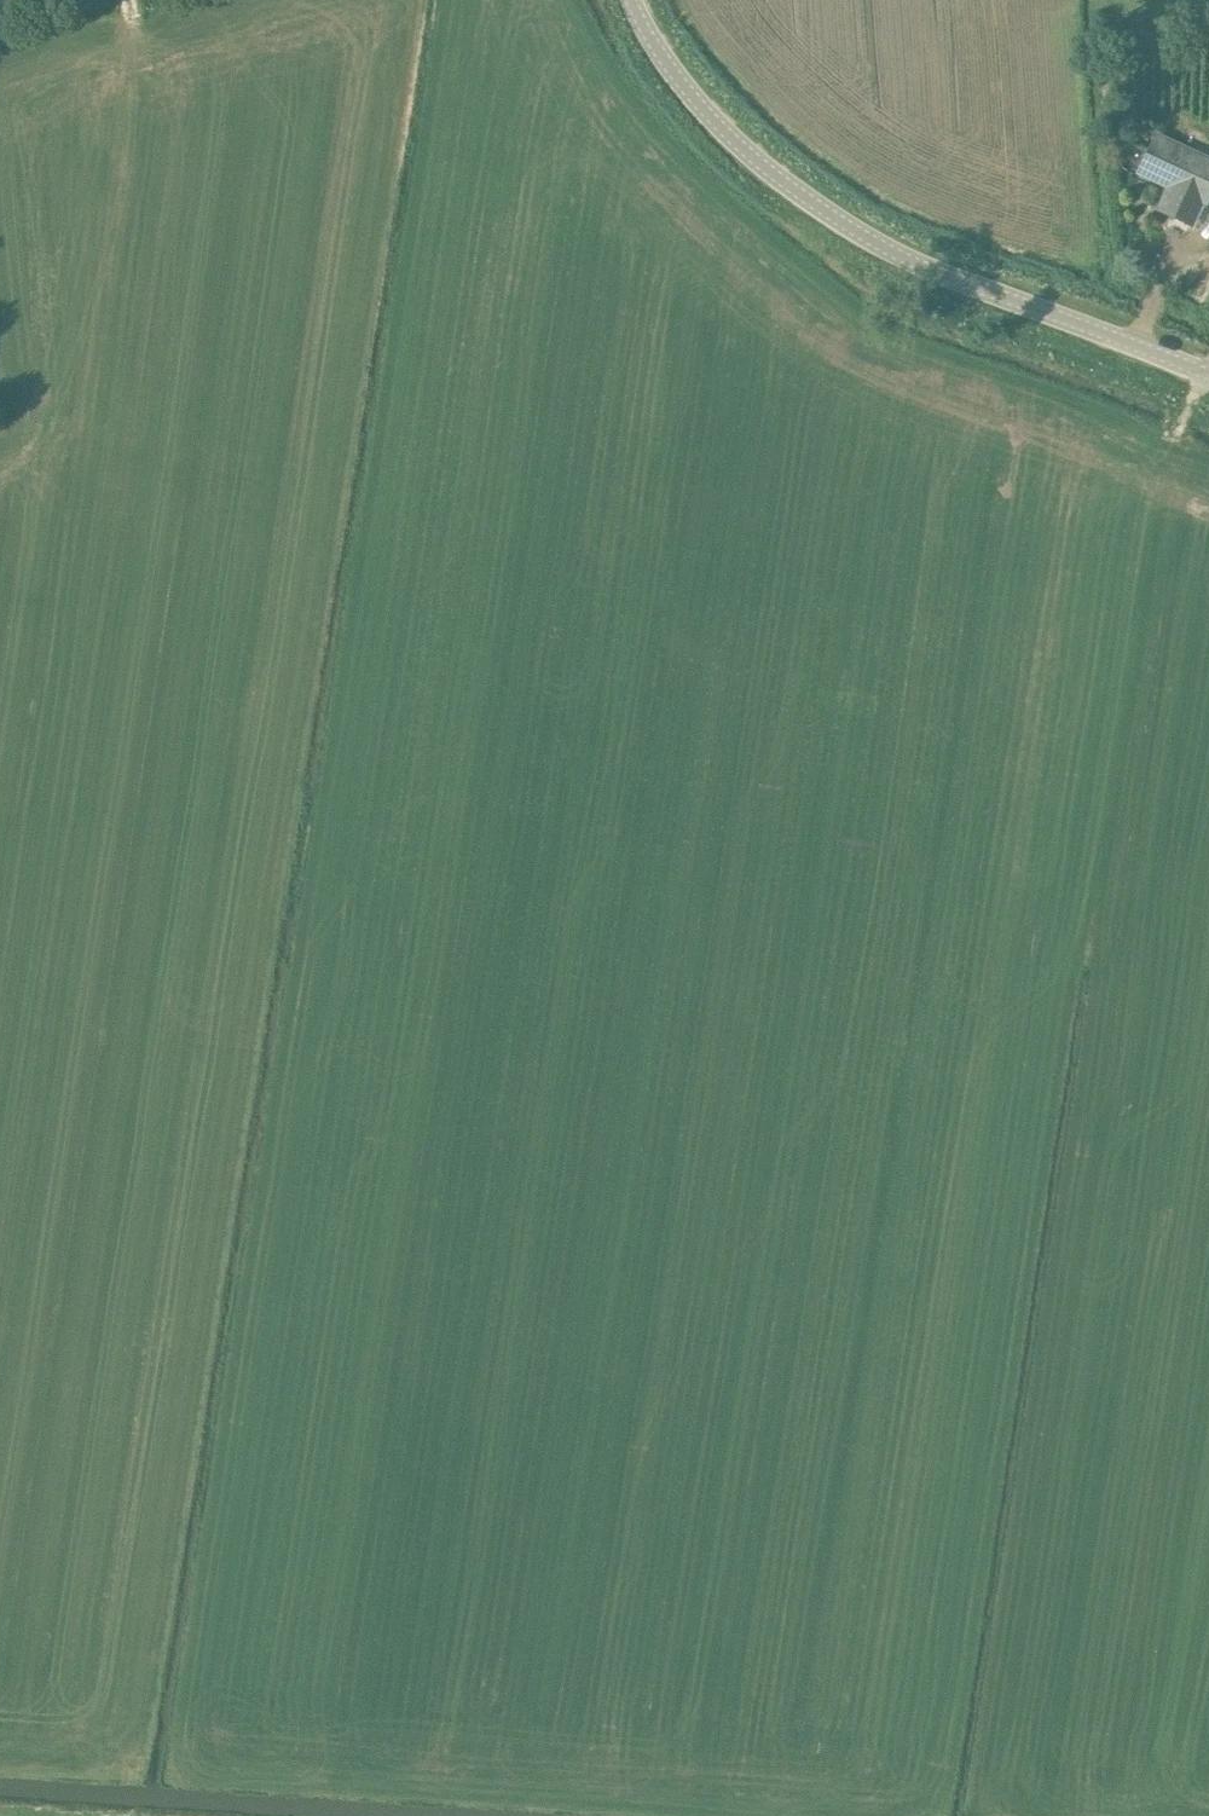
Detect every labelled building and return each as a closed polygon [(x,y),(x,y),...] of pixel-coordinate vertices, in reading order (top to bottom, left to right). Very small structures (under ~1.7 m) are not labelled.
[(1202,202),(1204,203),(1208,193),(1208,160),(1157,136),(1139,173),(1179,191),(1169,213),(1192,224),(1202,202)]
